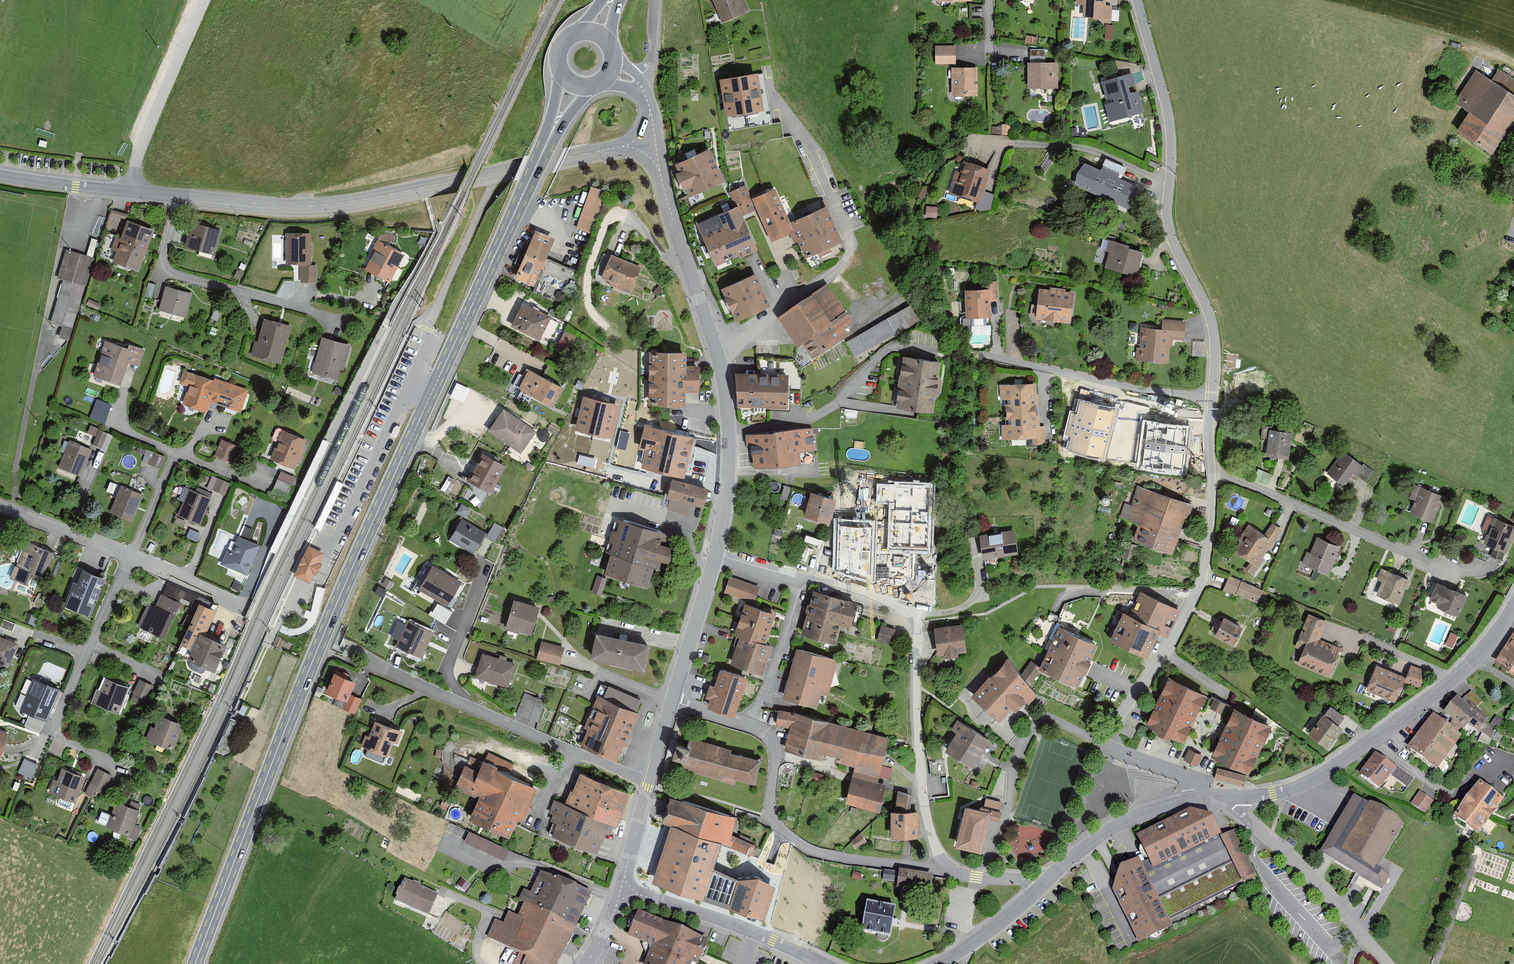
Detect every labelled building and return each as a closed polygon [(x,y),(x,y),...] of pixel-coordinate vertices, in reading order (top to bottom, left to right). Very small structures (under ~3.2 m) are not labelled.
[(720,28),(744,18),(736,0),(709,0),(720,28)] [(1076,5),(1083,5),(1082,18),(1111,20),(1112,6),(1105,6),(1105,0),(1076,0),(1076,5)] [(948,49),(936,49),(936,65),(948,65),(948,49)] [(1031,56),(1045,57),(1045,49),(1031,49),(1031,56)] [(1451,99),(1469,111),(1457,129),(1492,153),(1513,121),(1513,94),(1474,66),(1451,99)] [(1058,67),(1024,68),(1025,88),(1058,88),(1058,67)] [(974,68),(951,69),(953,97),(975,96),(974,68)] [(756,69),(721,75),(727,108),(762,102),(756,69)] [(1129,74),(1097,84),(1109,124),(1141,114),(1129,74)] [(720,184),(705,151),(671,167),(674,174),(671,175),(679,192),(682,191),(686,199),(720,184)] [(1143,190),(1083,163),(1074,184),(1133,211),(1143,190)] [(988,173),(962,164),(951,194),(977,204),(988,173)] [(923,185),(919,196),(927,200),(930,188),(923,185)] [(733,208),(738,218),(753,211),(749,201),(742,187),(727,193),(733,208)] [(589,235),(603,193),(587,188),(574,230),(589,235)] [(770,191),(749,201),(753,211),(768,243),(789,234),(786,225),(770,191)] [(929,205),(930,215),(939,216),(940,206),(929,205)] [(733,208),(693,226),(713,269),(753,250),(738,218),(733,208)] [(824,208),(786,225),(789,234),(801,259),(839,241),(824,208)] [(149,229),(121,219),(104,263),(132,273),(149,229)] [(218,234),(184,225),(178,249),(212,258),(218,234)] [(311,231),(286,231),(286,262),(311,262),(311,231)] [(554,241),(535,233),(515,278),(535,286),(554,241)] [(1142,249),(1110,240),(1103,269),(1135,277),(1142,249)] [(374,242),(362,270),(390,283),(402,255),(374,242)] [(89,259),(64,253),(47,322),(72,328),(89,259)] [(640,269),(610,257),(602,277),(610,280),(609,283),(630,292),(640,269)] [(300,281),(316,281),(317,264),(301,263),(300,281)] [(751,277),(718,292),(732,323),(765,308),(751,277)] [(826,287),(776,322),(795,348),(799,345),(810,361),(846,336),(841,330),(851,323),(826,287)] [(190,296),(163,288),(156,310),(183,318),(190,296)] [(988,289),(966,290),(967,322),(989,321),(988,289)] [(1072,294),(1033,290),(1031,321),(1070,325),(1072,294)] [(912,302),(846,340),(856,357),(922,319),(912,302)] [(548,318),(520,304),(508,329),(536,343),(548,318)] [(290,328),(261,320),(250,357),(279,366),(290,328)] [(1159,329),(1141,328),(1138,361),(1166,363),(1167,340),(1181,341),(1182,322),(1159,321),(1159,329)] [(348,348),(319,340),(309,375),(337,384),(348,348)] [(126,346),(124,351),(102,344),(92,379),(118,386),(124,364),(138,368),(143,351),(126,346)] [(681,407),(681,394),(696,394),(696,369),(682,368),(682,356),(646,356),(645,406),(681,407)] [(939,363),(902,358),(896,408),(933,413),(939,363)] [(248,388),(184,368),(179,382),(188,384),(182,403),(207,411),(211,400),(241,410),(248,388)] [(781,370),(733,374),(735,405),(783,401),(781,370)] [(563,388),(528,371),(519,389),(554,406),(563,388)] [(463,401),(470,387),(456,381),(450,395),(463,401)] [(1035,385),(1001,387),(1003,438),(1038,436),(1035,385)] [(105,421),(111,402),(97,397),(90,416),(105,421)] [(583,397),(575,430),(611,439),(619,405),(583,397)] [(534,434),(501,412),(486,435),(520,456),(534,434)] [(1190,418),(1134,414),(1132,435),(1140,436),(1137,467),(1186,471),(1190,418)] [(645,426),(639,449),(646,451),(641,470),(684,480),(695,438),(645,426)] [(110,435),(95,431),(92,446),(107,450),(110,435)] [(304,443),(279,431),(266,458),(292,469),(304,443)] [(1289,434),(1268,432),(1265,459),(1287,461),(1289,434)] [(806,436),(746,441),(748,475),(809,470),(806,436)] [(89,449),(69,441),(57,469),(77,478),(89,449)] [(235,446),(220,441),(214,459),(229,464),(235,446)] [(1359,470),(1341,454),(1324,473),(1343,489),(1359,470)] [(164,460),(151,455),(148,464),(160,469),(164,460)] [(501,468),(479,455),(463,481),(486,494),(501,468)] [(275,486),(291,492),(297,476),(281,470),(275,486)] [(226,487),(210,479),(206,487),(222,494),(226,487)] [(447,479),(440,493),(447,497),(454,483),(447,479)] [(705,492),(668,481),(662,502),(668,503),(665,514),(687,520),(691,507),(699,510),(705,492)] [(896,497),(838,485),(834,506),(841,508),(826,579),(881,590),(883,583),(898,586),(903,560),(883,556),(896,497)] [(142,495),(117,486),(107,514),(132,523),(142,495)] [(1192,504),(1136,486),(1124,521),(1133,526),(1127,546),(1173,562),(1192,504)] [(1438,498),(1415,490),(1405,514),(1429,523),(1438,498)] [(207,500),(186,491),(173,521),(194,530),(207,500)] [(834,500),(806,496),(802,518),(830,523),(834,500)] [(461,505),(456,514),(465,519),(470,511),(461,505)] [(482,505),(477,515),(485,519),(490,509),(482,505)] [(662,536),(600,514),(589,543),(609,551),(600,577),(641,592),(652,562),(663,565),(669,549),(658,545),(662,536)] [(1490,515),(1479,541),(1506,552),(1513,533),(1513,524),(1490,515)] [(484,535),(460,520),(447,541),(472,556),(484,535)] [(1260,535),(1246,526),(1229,551),(1249,564),(1244,570),(1252,575),(1283,529),(1270,520),(1260,535)] [(493,526),(485,539),(493,544),(501,531),(493,526)] [(1011,532),(978,538),(982,561),(1016,555),(1011,532)] [(258,546),(230,536),(220,564),(247,574),(258,546)] [(1341,548),(1316,537),(1303,564),(1328,576),(1341,548)] [(50,552),(23,542),(14,565),(41,576),(50,552)] [(322,555),(309,548),(295,576),(308,582),(313,573),(315,574),(320,565),(318,563),(322,555)] [(418,591),(446,607),(461,583),(433,566),(418,591)] [(1408,581),(1381,570),(1371,597),(1398,607),(1408,581)] [(106,580),(83,571),(77,585),(73,583),(64,607),(91,617),(106,580)] [(757,585),(729,577),(725,590),(753,598),(757,585)] [(600,597),(605,581),(595,578),(590,594),(600,597)] [(1260,591),(1228,578),(1223,591),(1255,604),(1260,591)] [(1466,591),(1433,578),(1424,602),(1456,615),(1466,591)] [(182,599),(185,588),(167,583),(164,595),(182,599)] [(850,606),(812,594),(800,635),(838,647),(850,606)] [(1118,616),(1108,639),(1147,656),(1156,636),(1166,640),(1178,613),(1138,596),(1128,620),(1118,616)] [(178,604),(160,597),(155,607),(145,603),(136,626),(164,638),(178,604)] [(213,608),(197,601),(174,654),(208,669),(218,644),(201,637),(213,608)] [(540,609),(514,602),(506,629),(532,637),(540,609)] [(773,615),(740,605),(730,634),(738,637),(764,645),(773,615)] [(1323,621),(1302,615),(1286,662),(1330,676),(1340,649),(1316,641),(1323,621)] [(1239,625),(1221,617),(1213,635),(1231,643),(1239,625)] [(431,634),(404,622),(392,648),(420,660),(431,634)] [(877,640),(894,643),(897,627),(880,624),(877,640)] [(958,627),(932,630),(936,658),(962,654),(958,627)] [(1095,647),(1054,627),(1035,666),(1076,686),(1095,647)] [(1513,629),(1495,659),(1513,671),(1513,629)] [(588,659),(639,671),(644,647),(594,636),(588,659)] [(764,645),(738,637),(730,663),(758,672),(767,646),(764,645)] [(0,638),(0,665),(4,667),(13,643),(0,638)] [(561,650),(539,644),(535,660),(557,666),(561,650)] [(836,663),(795,652),(782,699),(823,711),(836,663)] [(511,665),(479,655),(472,680),(504,690),(511,665)] [(1032,687),(1006,661),(972,697),(998,722),(1032,687)] [(1406,672),(1378,661),(1368,684),(1396,696),(1406,672)] [(356,679),(334,670),(326,690),(347,699),(356,679)] [(741,679),(717,672),(706,707),(730,714),(741,679)] [(123,685),(98,677),(89,703),(114,711),(123,685)] [(140,677),(134,692),(148,697),(155,684),(140,677)] [(1207,697),(1167,677),(1143,726),(1183,746),(1207,697)] [(55,690),(29,680),(17,710),(43,720),(55,690)] [(605,688),(600,700),(633,714),(638,701),(605,688)] [(517,712),(538,721),(547,700),(525,691),(517,712)] [(343,709),(355,714),(361,698),(356,696),(350,693),(343,709)] [(1458,695),(1447,709),(1476,734),(1488,720),(1458,695)] [(1227,714),(1232,705),(1214,697),(1210,706),(1227,714)] [(622,747),(636,715),(633,714),(600,700),(594,698),(581,729),(584,731),(577,749),(612,764),(620,746),(622,747)] [(1342,717),(1326,706),(1305,734),(1328,751),(1343,731),(1336,726),(1342,717)] [(1270,726),(1233,708),(1210,756),(1247,774),(1270,726)] [(886,738),(795,715),(785,752),(852,769),(843,805),(868,811),(886,738)] [(1459,737),(1430,716),(1404,750),(1433,772),(1459,737)] [(180,726),(156,718),(148,743),(172,751),(180,726)] [(362,737),(358,748),(384,759),(390,744),(395,746),(400,734),(372,723),(366,739),(362,737)] [(988,742),(960,724),(943,751),(970,769),(988,742)] [(731,746),(689,736),(687,743),(676,741),(673,756),(682,758),(680,767),(721,777),(720,779),(735,783),(737,776),(755,781),(761,756),(731,749),(731,746)] [(1190,748),(1185,758),(1197,764),(1203,753),(1190,748)] [(19,772),(33,777),(38,762),(24,757),(19,772)] [(1391,772),(1372,758),(1358,777),(1376,791),(1391,772)] [(452,787),(475,798),(464,821),(504,839),(513,822),(518,824),(535,789),(479,763),(474,774),(461,768),(452,787)] [(1219,768),(1215,777),(1243,785),(1247,774),(1219,768)] [(84,780),(60,770),(51,794),(75,803),(84,780)] [(107,776),(95,770),(89,782),(102,788),(107,776)] [(624,796),(577,775),(563,808),(611,828),(624,796)] [(1505,803),(1478,784),(1454,818),(1480,837),(1505,803)] [(897,790),(895,803),(910,806),(912,793),(897,790)] [(1427,800),(1416,794),(1411,803),(1422,809),(1427,800)] [(137,808),(111,800),(102,825),(128,834),(137,808)] [(729,820),(670,800),(662,824),(671,827),(721,844),(729,820)] [(607,837),(611,828),(563,808),(551,803),(546,814),(551,816),(548,823),(554,825),(549,837),(593,856),(601,835),(607,837)] [(1200,804),(1131,837),(1148,873),(1218,839),(1200,804)] [(1361,817),(1345,808),(1318,855),(1361,879),(1366,870),(1373,875),(1401,824),(1367,805),(1361,817)] [(989,814),(962,807),(952,847),(978,854),(989,814)] [(917,816),(886,816),(886,840),(917,840),(917,816)] [(721,844),(671,827),(652,884),(703,901),(713,869),(721,844)] [(464,840),(505,858),(509,847),(469,829),(464,840)] [(1232,833),(1218,840),(1241,885),(1255,878),(1232,833)] [(1135,860),(1116,870),(1110,892),(1138,946),(1171,929),(1135,860)] [(894,887),(929,893),(932,874),(898,868),(894,887)] [(738,881),(713,869),(703,901),(727,910),(738,881)] [(502,942),(552,963),(556,963),(585,898),(532,875),(502,942)] [(758,879),(738,881),(727,910),(765,922),(775,888),(758,879)] [(438,896),(403,882),(395,902),(430,916),(438,896)] [(864,909),(860,937),(888,941),(892,913),(864,909)] [(635,916),(626,942),(650,950),(645,963),(693,963),(702,938),(635,916)]
